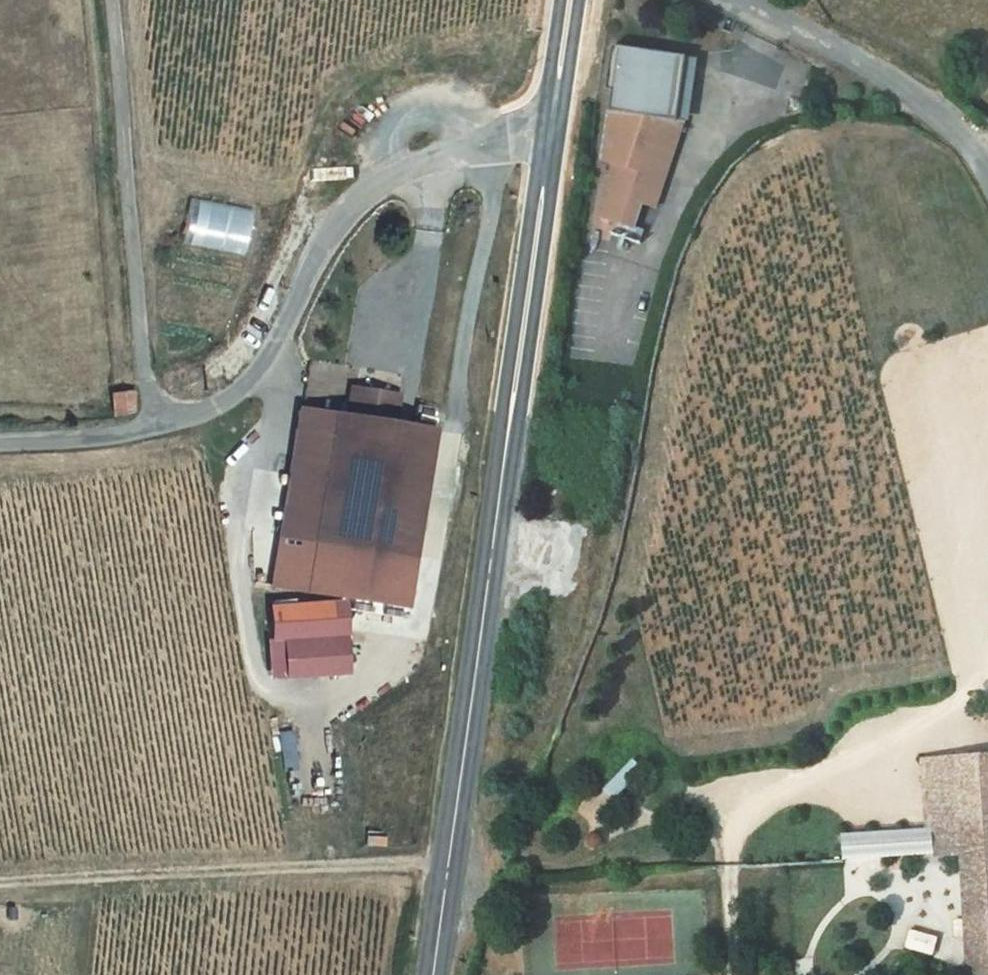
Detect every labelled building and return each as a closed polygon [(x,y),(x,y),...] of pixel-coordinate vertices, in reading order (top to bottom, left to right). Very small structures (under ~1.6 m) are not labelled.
[(682,133),(685,125),(678,124),(687,61),(614,51),(608,95),(613,96),(610,116),(608,133),(603,164),(616,168),(599,219),(635,231),(643,207),(656,211),(682,133)] [(685,125),(691,126),(692,116),(700,63),(687,61),(678,124),(685,125)] [(299,410),(290,474),(325,478),(317,541),(418,554),(434,428),(396,423),(400,393),(351,386),(347,416),(299,410)] [(114,417),(134,414),(132,395),(113,397),(114,417)] [(419,403),(416,421),(435,423),(437,406),(419,403)] [(290,474),(282,536),(317,541),(325,478),(290,474)] [(270,640),(272,677),(341,673),(338,598),(257,602),(259,641),(270,640)] [(951,828),(957,828),(966,974),(987,974),(987,756),(967,757),(951,759),(924,760),(927,827),(951,828)] [(894,924),(887,946),(900,950),(907,928),(894,924)] [(909,929),(904,949),(930,956),(935,936),(909,929)]
